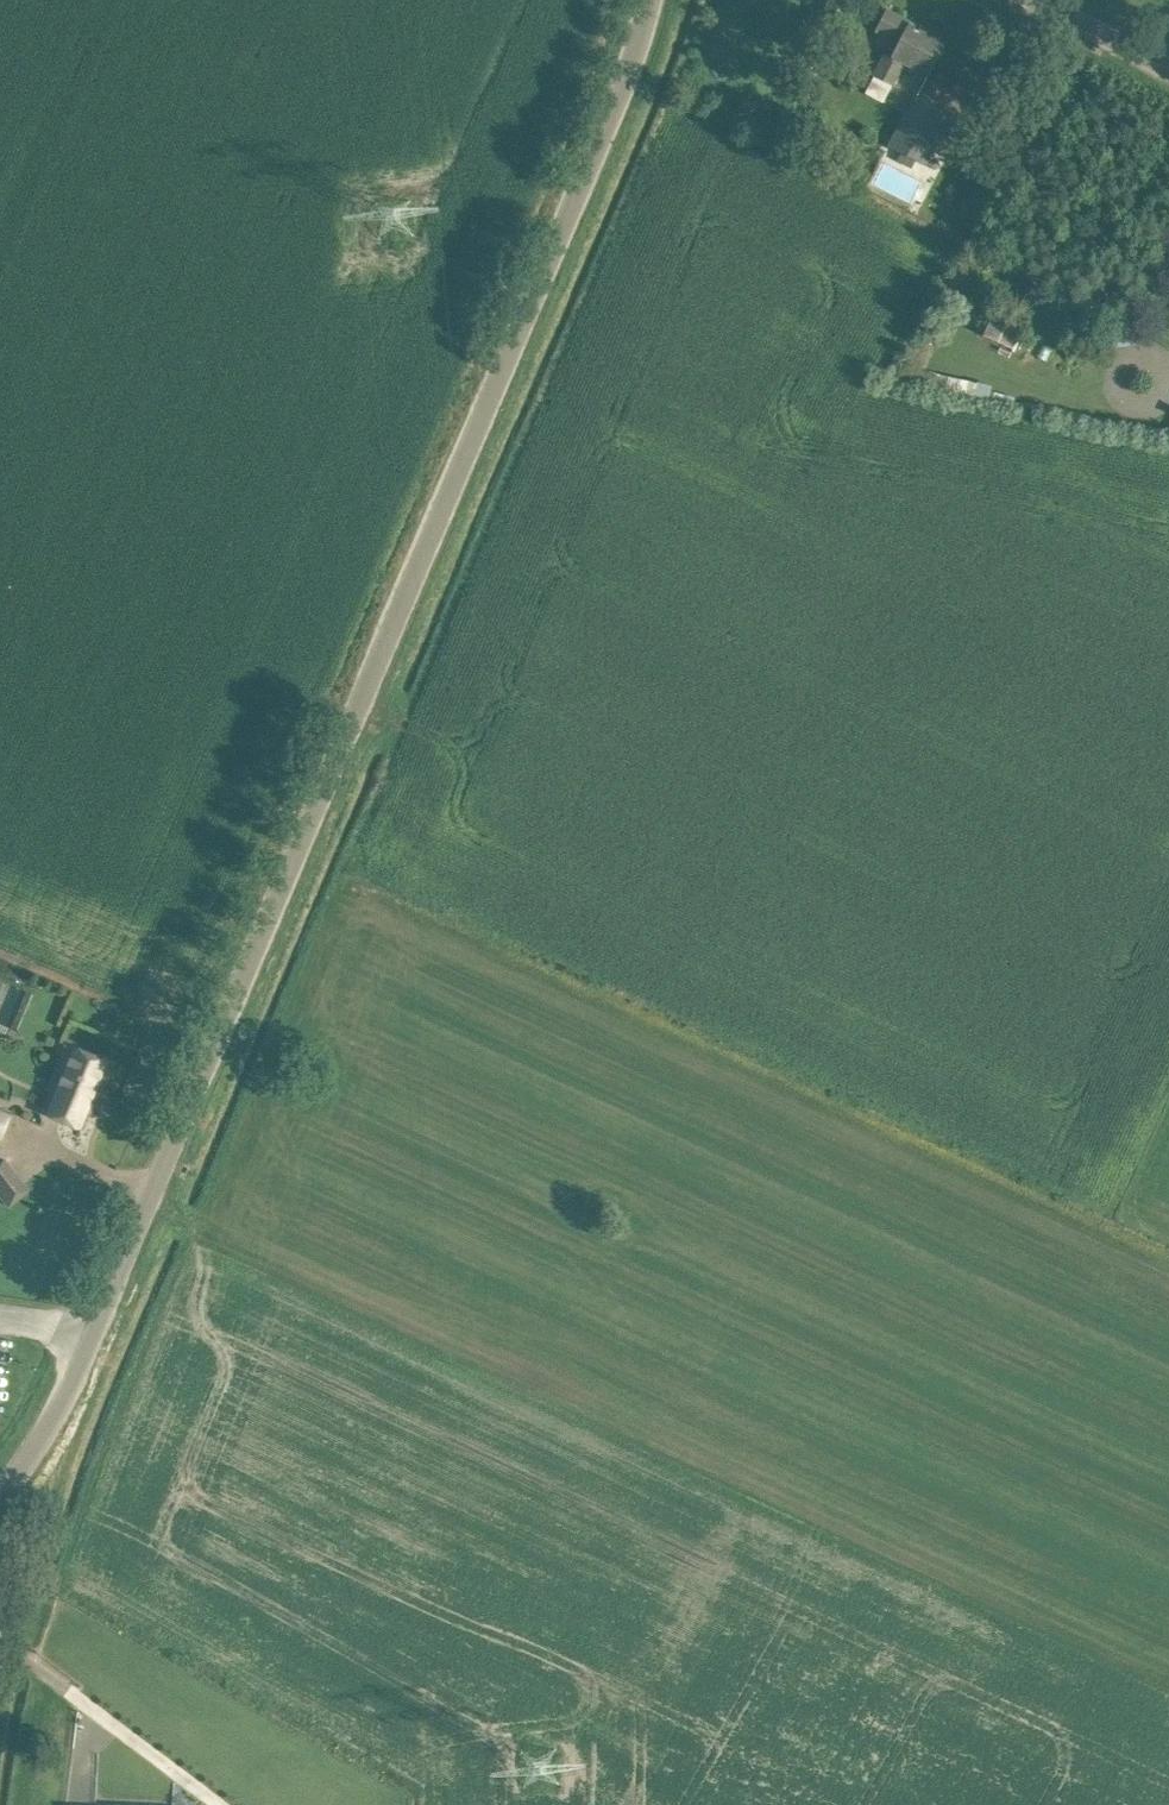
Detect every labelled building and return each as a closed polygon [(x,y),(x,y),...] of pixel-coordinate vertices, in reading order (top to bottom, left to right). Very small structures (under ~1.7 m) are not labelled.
[(888,10),(873,39),(890,48),(876,75),(893,85),(906,62),(931,75),(936,66),(946,45),(926,35),(928,31),(888,10)] [(926,165),(952,114),(917,96),(906,117),(890,146),(902,152),(898,160),(913,168),(917,160),(926,165)] [(67,1044),(58,1064),(65,1067),(45,1114),(83,1130),(112,1063),(67,1044)] [(0,1107),(0,1140),(12,1112),(0,1107)] [(0,1163),(0,1193),(10,1206),(30,1190),(5,1159),(0,1163)]
